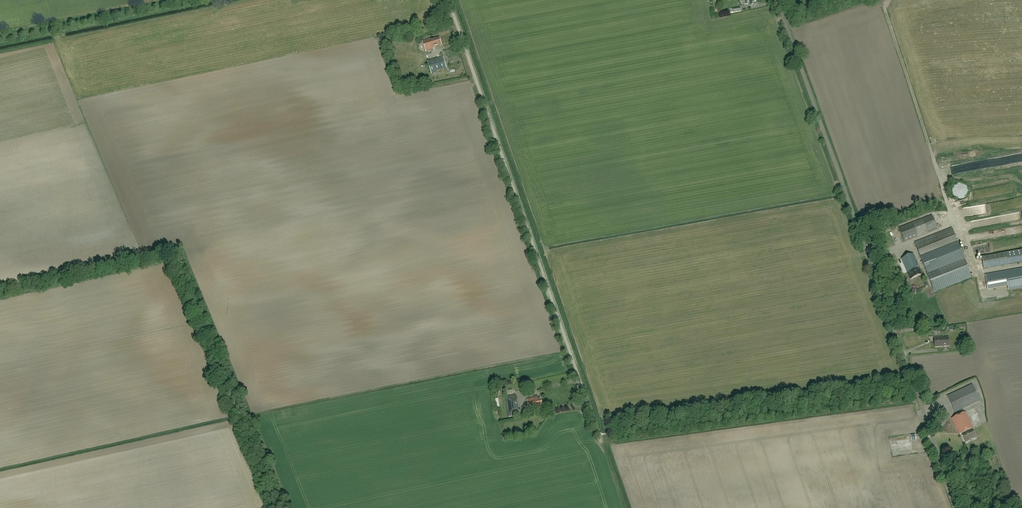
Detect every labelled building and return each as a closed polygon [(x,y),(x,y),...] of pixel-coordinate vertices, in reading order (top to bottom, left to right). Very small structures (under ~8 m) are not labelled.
[(433,48),(441,45),(439,37),(429,41),(429,40),(423,42),(426,52),(433,49),(433,48)] [(431,73),(447,68),(443,57),(427,61),(431,73)] [(960,183),(959,184),(957,185),(955,186),(954,187),(953,190),(953,191),(953,194),(954,195),(955,197),(956,198),(958,199),(959,200),(961,200),(963,200),(964,199),(966,198),(968,196),(968,195),(969,194),(969,193),(969,191),(969,189),(968,188),(967,186),(966,185),(965,184),(964,184),(962,184),(960,183)] [(986,205),(962,208),(963,216),(972,214),(977,213),(977,214),(987,212),(986,205)] [(904,242),(938,229),(932,215),(899,228),(904,242)] [(952,228),(914,243),(934,292),(971,277),(952,228)] [(982,257),(984,269),(1021,262),(1021,250),(982,257)] [(911,279),(922,275),(919,268),(913,254),(902,259),(907,273),(908,273),(911,279)] [(985,275),(987,289),(1008,286),(1008,290),(1021,288),(1021,268),(985,275)] [(935,348),(949,347),(949,338),(943,338),(943,337),(934,338),(935,348)] [(963,409),(980,401),(972,385),(947,396),(955,413),(959,411),(961,414),(951,419),(959,435),(961,434),(965,443),(976,438),(972,429),(973,428),(965,412),(964,413),(963,409)] [(508,417),(521,415),(520,410),(518,410),(516,395),(505,397),(508,417)] [(534,398),(527,399),(529,410),(542,408),(541,397),(538,397),(537,396),(534,397),(534,398)] [(969,411),(974,423),(981,420),(976,408),(969,411)]
